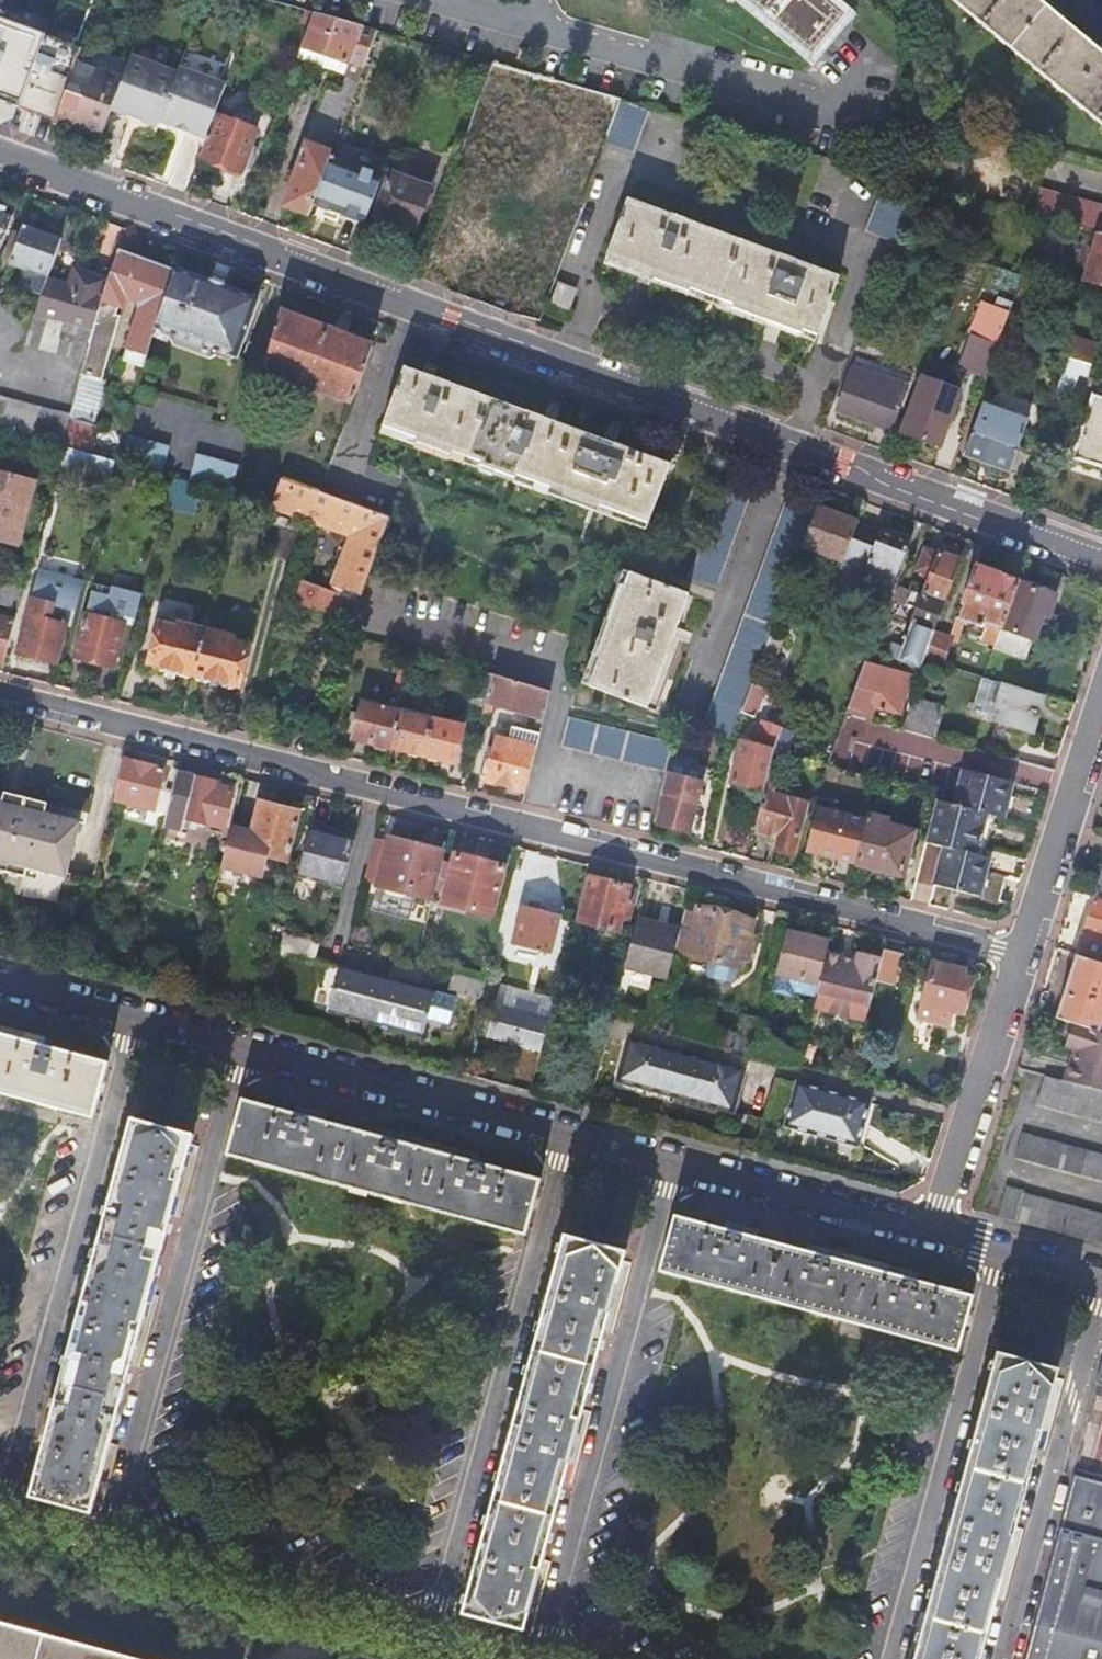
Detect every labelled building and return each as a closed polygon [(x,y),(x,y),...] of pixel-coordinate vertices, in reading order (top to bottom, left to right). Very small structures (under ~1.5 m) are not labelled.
[(811,57),(846,15),(828,0),(744,0),(811,57)] [(1081,37),(1068,26),(1037,0),(953,0),(1101,125),(1101,54),(1081,37)] [(342,128),(378,31),(314,13),(297,58),(348,77),(342,93),(328,87),(284,206),(310,216),(314,204),(332,155),(334,149),(342,128)] [(1068,26),(1081,37),(1088,28),(1075,17),(1068,26)] [(55,122),(70,79),(51,73),(56,59),(38,53),(46,34),(0,19),(0,102),(55,122)] [(123,80),(111,111),(129,117),(157,128),(159,122),(178,73),(132,56),(123,80)] [(55,122),(101,139),(109,116),(111,111),(123,80),(76,62),(70,79),(55,122)] [(206,139),(226,85),(180,68),(178,73),(159,122),(187,132),(206,139)] [(608,137),(605,143),(633,154),(650,112),(621,101),(608,137)] [(252,110),(251,114),(237,109),(233,121),(218,115),(202,158),(222,166),(221,170),(238,177),(239,174),(241,175),(257,130),(252,128),(257,112),(252,110)] [(129,117),(111,111),(109,116),(127,122),(129,117)] [(342,128),(334,149),(350,155),(358,134),(342,128)] [(204,145),(206,139),(187,132),(185,138),(204,145)] [(332,155),(314,204),(364,222),(381,176),(336,159),(337,157),(332,155)] [(414,231),(430,188),(390,173),(374,216),(414,231)] [(885,175),(865,232),(892,243),(913,186),(885,175)] [(1034,216),(1099,234),(1101,235),(1101,206),(1041,188),(1034,216)] [(839,278),(744,243),(692,224),(628,200),(606,258),(621,263),(619,267),(669,285),(689,293),(691,289),(722,301),(734,305),(733,309),(802,334),(804,331),(818,336),(839,278)] [(15,211),(0,206),(0,252),(15,211)] [(10,263),(48,277),(61,243),(47,238),(48,235),(24,225),(10,263)] [(1099,234),(1086,281),(1101,286),(1101,235),(1099,234)] [(129,344),(149,350),(155,327),(156,326),(176,272),(119,252),(109,282),(95,321),(92,331),(93,331),(106,335),(105,337),(112,339),(120,317),(115,315),(118,307),(123,309),(127,300),(138,304),(140,311),(129,344)] [(50,305),(95,321),(109,282),(78,271),(72,287),(48,278),(42,295),(34,314),(45,317),(50,305)] [(156,326),(155,327),(236,356),(238,349),(257,301),(224,289),(209,284),(191,278),(176,272),(156,326)] [(209,284),(224,289),(225,287),(210,281),(209,284)] [(559,286),(552,305),(568,311),(576,292),(559,286)] [(986,297),(984,304),(1010,313),(1012,306),(986,297)] [(959,367),(986,378),(1000,338),(1010,313),(984,304),(982,304),(959,367)] [(34,314),(32,314),(25,344),(85,361),(93,331),(92,331),(45,317),(34,314)] [(265,371),(353,404),(374,348),(282,314),(269,358),(265,371)] [(93,331),(85,361),(81,373),(95,377),(105,337),(106,335),(93,331)] [(1068,359),(1091,366),(1092,367),(1099,347),(1067,337),(1060,357),(1068,359)] [(149,350),(129,344),(125,360),(145,366),(149,350)] [(1041,351),(1027,346),(1022,360),(1036,365),(1041,351)] [(1068,359),(1056,393),(1071,398),(1079,374),(1087,376),(1091,366),(1068,359)] [(837,410),(890,429),(905,390),(883,382),(884,379),(853,367),(837,410)] [(646,530),(669,466),(609,444),(551,422),(426,377),(405,369),(381,432),(417,445),(646,530)] [(940,447),(961,392),(922,377),(902,433),(940,447)] [(70,415),(0,394),(0,427),(62,445),(70,415)] [(1095,395),(1075,457),(1101,466),(1101,398),(1095,395)] [(964,455),(1026,478),(1037,447),(1021,441),(1028,423),(982,406),(964,455)] [(85,422),(76,449),(91,454),(99,426),(85,422)] [(170,445),(127,433),(120,462),(162,474),(170,445)] [(76,449),(62,445),(54,476),(107,490),(115,460),(91,454),(76,449)] [(231,494),(240,463),(197,452),(189,482),(202,486),(231,494)] [(132,473),(119,470),(115,482),(128,486),(132,473)] [(18,543),(33,486),(0,476),(0,539),(18,543)] [(202,486),(189,482),(174,478),(167,505),(195,513),(202,486)] [(319,493),(322,487),(297,478),(295,480),(293,483),(286,480),(277,506),(309,520),(319,493)] [(729,570),(754,492),(725,482),(698,560),(729,570)] [(390,520),(319,493),(309,520),(350,536),(334,583),(363,595),(390,520)] [(752,686),(807,539),(848,551),(858,524),(859,523),(817,508),(807,535),(806,535),(814,514),(786,504),(778,527),(776,527),(703,726),(733,738),(742,711),(752,686)] [(848,551),(902,566),(911,543),(858,524),(848,551)] [(918,571),(930,574),(902,661),(922,668),(926,658),(934,633),(953,581),(955,581),(962,561),(940,553),(940,554),(926,549),(918,571)] [(934,633),(926,658),(943,663),(952,640),(959,643),(966,623),(981,627),(983,622),(987,623),(982,637),(996,642),(1018,582),(976,567),(961,605),(965,606),(960,619),(956,618),(948,638),(934,633)] [(634,572),(593,688),(649,709),(691,594),(634,572)] [(66,625),(72,626),(82,588),(39,577),(19,653),(56,663),(66,625)] [(304,579),(295,600),(340,620),(349,599),(304,579)] [(19,607),(24,589),(0,582),(0,602),(19,607)] [(1047,616),(1055,596),(1018,582),(996,642),(994,647),(1025,659),(1042,615),(1047,616)] [(95,584),(75,657),(116,668),(128,627),(134,628),(142,595),(95,584)] [(16,621),(0,617),(0,659),(5,661),(16,621)] [(150,663),(195,674),(207,630),(178,621),(177,625),(161,620),(150,663)] [(207,630),(195,674),(240,685),(251,644),(234,640),(234,636),(207,630)] [(403,708),(414,664),(404,661),(393,705),(403,708)] [(908,677),(866,665),(848,714),(868,719),(875,705),(882,707),(893,711),(892,717),(897,718),(908,677)] [(494,674),(475,669),(469,695),(487,700),(494,674)] [(487,700),(486,703),(494,705),(496,699),(546,712),(552,690),(494,674),(487,700)] [(1044,694),(983,676),(972,712),(1034,730),(1044,694)] [(752,686),(742,711),(754,716),(763,690),(752,686)] [(944,706),(912,696),(901,728),(936,738),(944,706)] [(354,738),(393,748),(402,712),(362,702),(354,738)] [(402,712),(393,748),(409,752),(411,756),(419,758),(423,756),(425,756),(434,720),(402,712)] [(668,772),(675,744),(570,717),(564,745),(668,772)] [(464,728),(434,720),(425,756),(427,756),(429,761),(435,763),(442,760),(455,763),(464,728)] [(775,749),(783,728),(763,721),(752,751),(748,750),(748,742),(743,740),(734,782),(765,791),(775,749)] [(486,781),(526,790),(541,734),(521,729),(517,744),(496,738),(486,781)] [(123,758),(113,799),(152,809),(161,769),(123,758)] [(962,771),(955,798),(1003,811),(1007,798),(1010,784),(962,771)] [(177,772),(164,823),(181,827),(184,817),(223,827),(232,791),(213,786),(214,782),(177,772)] [(668,774),(662,796),(667,797),(660,823),(689,830),(695,804),(701,782),(668,774)] [(4,791),(2,801),(23,806),(25,797),(4,791)] [(765,791),(755,830),(779,836),(778,848),(795,853),(808,803),(765,791)] [(25,877),(28,867),(40,870),(66,877),(80,821),(45,812),(48,803),(25,797),(23,806),(2,801),(0,800),(0,871),(25,877)] [(954,803),(935,799),(930,819),(948,824),(942,846),(932,885),(977,896),(979,887),(982,875),(986,858),(981,856),(973,854),(984,815),(992,817),(1000,819),(1003,811),(955,798),(954,803)] [(231,825),(221,868),(260,878),(266,855),(286,860),(298,813),(259,803),(252,830),(231,825)] [(867,818),(818,806),(807,849),(856,861),(867,818)] [(868,815),(867,818),(856,861),(901,872),(912,830),(887,825),(888,819),(868,815)] [(354,837),(311,826),(298,876),(341,887),(354,837)] [(408,893),(434,900),(437,888),(443,863),(446,852),(390,838),(378,886),(384,888),(388,896),(401,900),(408,893)] [(443,863),(437,888),(446,891),(443,904),(492,917),(505,867),(475,860),(477,856),(462,852),(460,856),(456,855),(453,866),(443,863)] [(37,880),(40,870),(28,867),(25,877),(37,880)] [(591,875),(578,922),(616,932),(629,886),(591,875)] [(1078,956),(1101,963),(1101,904),(1095,902),(1078,956)] [(699,907),(686,955),(741,969),(753,921),(699,907)] [(523,908),(514,944),(549,954),(558,917),(523,908)] [(674,930),(636,919),(625,966),(661,976),(674,930)] [(286,927),(281,944),(314,953),(319,937),(286,927)] [(788,933),(777,976),(819,985),(827,954),(829,944),(788,933)] [(900,956),(884,952),(881,962),(876,983),(891,986),(900,956)] [(818,992),(871,1005),(876,983),(881,962),(857,957),(855,962),(827,954),(819,985),(818,992)] [(1058,1019),(1072,1024),(1097,1031),(1101,1014),(1101,963),(1078,956),(1058,1019)] [(934,963),(922,1020),(949,1027),(953,1012),(961,1013),(962,1008),(968,1009),(970,998),(965,997),(970,979),(963,977),(963,971),(934,963)] [(377,1022),(389,978),(344,966),(332,1010),(377,1022)] [(448,990),(482,999),(486,982),(452,973),(448,990)] [(437,992),(389,978),(377,1022),(425,1035),(437,992)] [(488,1036),(542,1051),(549,1021),(496,1006),(488,1036)] [(742,1016),(734,1049),(757,1055),(765,1023),(742,1016)] [(30,1040),(45,1044),(47,1037),(0,1024),(0,1032),(30,1040)] [(1067,1082),(1101,1091),(1101,1033),(1097,1031),(1072,1024),(1064,1049),(1075,1052),(1067,1082)] [(93,1117),(108,1060),(45,1044),(30,1040),(0,1032),(0,1093),(93,1117)] [(630,1045),(620,1082),(732,1112),(742,1073),(630,1045)] [(1046,1076),(1039,1105),(1101,1122),(1101,1091),(1067,1082),(1046,1076)] [(797,1084),(782,1140),(853,1160),(868,1104),(797,1084)] [(296,1116),(233,1099),(221,1155),(518,1235),(533,1180),(464,1162),(397,1143),(296,1116)] [(99,1227),(155,1242),(187,1127),(132,1113),(99,1227)] [(1020,1157),(1101,1180),(1101,1155),(1026,1134),(1020,1157)] [(1001,1218),(1101,1245),(1101,1215),(1026,1194),(1026,1192),(1009,1187),(1001,1218)] [(741,1237),(668,1217),(653,1273),(834,1322),(950,1353),(965,1297),(896,1278),(822,1259),(741,1237)] [(58,1375),(114,1390),(154,1242),(99,1228),(58,1375)] [(626,1256),(568,1239),(532,1364),(590,1381),(626,1256)] [(991,1354),(958,1479),(1018,1496),(1052,1370),(991,1354)] [(590,1381),(532,1364),(495,1489),(554,1506),(590,1381)] [(114,1390),(58,1375),(24,1498),(81,1512),(114,1390)] [(1067,1477),(1020,1658),(1101,1658),(1101,1487),(1067,1477)] [(984,1621),(1018,1496),(958,1479),(924,1605),(984,1621)] [(554,1507),(495,1490),(459,1614),(518,1631),(554,1507)] [(984,1621),(924,1605),(910,1658),(974,1658),(984,1621)] [(0,1619),(0,1658),(146,1658),(0,1619)]
